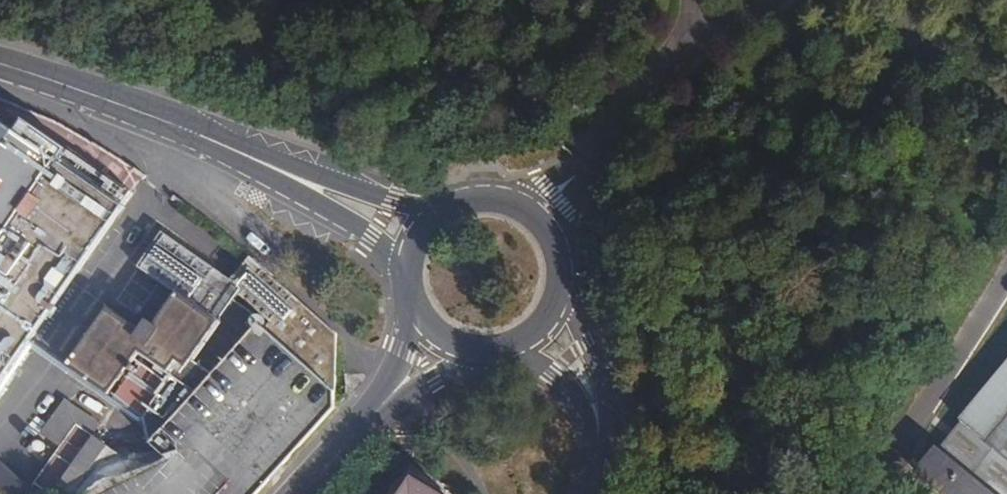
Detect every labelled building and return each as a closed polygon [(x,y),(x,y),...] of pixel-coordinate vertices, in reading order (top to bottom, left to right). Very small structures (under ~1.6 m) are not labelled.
[(128,200),(0,108),(0,383),(128,200)] [(221,289),(220,275),(160,233),(136,267),(175,293),(153,326),(144,321),(138,330),(106,310),(68,365),(108,394),(125,369),(127,369),(129,371),(128,374),(115,394),(114,398),(151,424),(144,427),(147,438),(252,330),(252,329),(242,320),(242,317),(247,309),(233,300),(222,293),(221,289)] [(256,328),(278,347),(299,302),(248,256),(229,277),(238,286),(236,293),(265,319),(256,328)] [(228,280),(220,275),(221,289),(222,293),(233,300),(236,293),(238,286),(228,280)] [(299,302),(278,347),(306,372),(319,344),(330,330),(299,302)] [(319,344),(306,372),(318,383),(333,353),(333,331),(330,330),(319,344)] [(333,353),(318,383),(335,396),(334,391),(333,353)] [(957,418),(958,419),(961,423),(956,430),(938,452),(934,448),(914,472),(941,493),(1006,493),(1006,357),(957,418)] [(52,493),(58,485),(93,435),(76,423),(35,481),(52,493)] [(58,485),(71,493),(73,493),(107,445),(93,435),(58,485)] [(6,493),(22,493),(28,486),(0,460),(0,489),(6,493)] [(442,489),(415,472),(399,493),(447,493),(442,489)]
